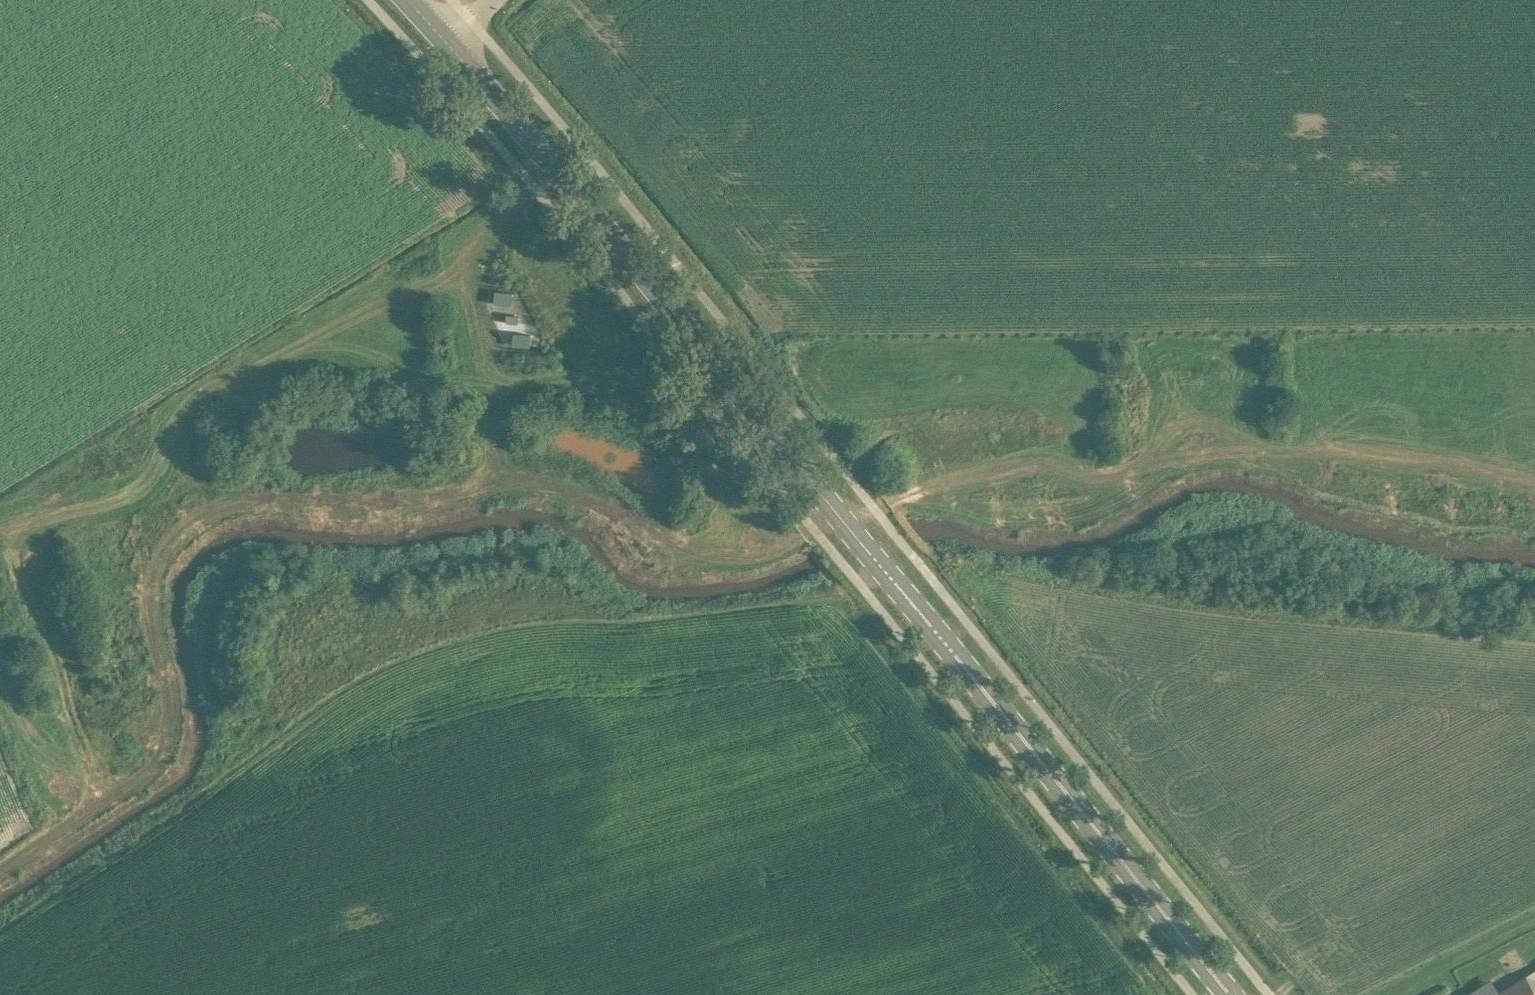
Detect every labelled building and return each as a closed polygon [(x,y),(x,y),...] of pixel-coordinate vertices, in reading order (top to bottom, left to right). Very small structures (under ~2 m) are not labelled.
[(513,293),(495,292),(494,303),(512,305),(513,293)] [(519,316),(507,314),(506,322),(518,323),(519,316)] [(531,335),(514,333),(513,345),(530,346),(531,335)] [(1496,994),(1534,994),(1534,970),(1496,994)]
